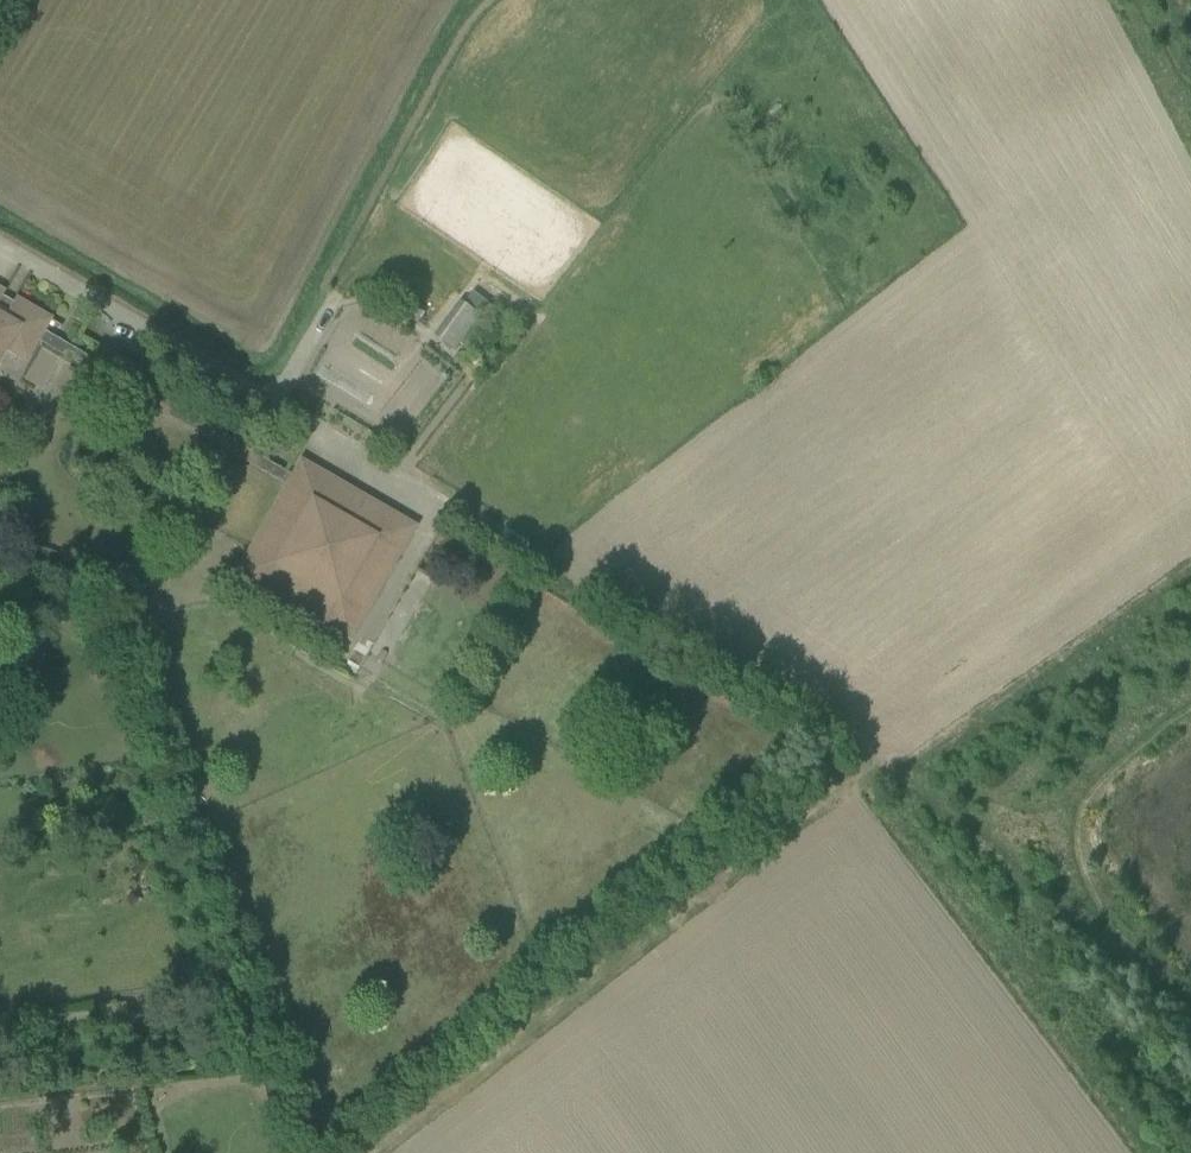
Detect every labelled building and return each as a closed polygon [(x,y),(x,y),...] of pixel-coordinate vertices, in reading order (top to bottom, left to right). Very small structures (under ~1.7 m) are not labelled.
[(5,347),(25,359),(48,319),(14,299),(10,306),(0,300),(0,357),(5,347)] [(439,339),(454,350),(479,315),(464,304),(439,339)] [(236,574),(348,638),(412,526),(300,462),(236,574)]
